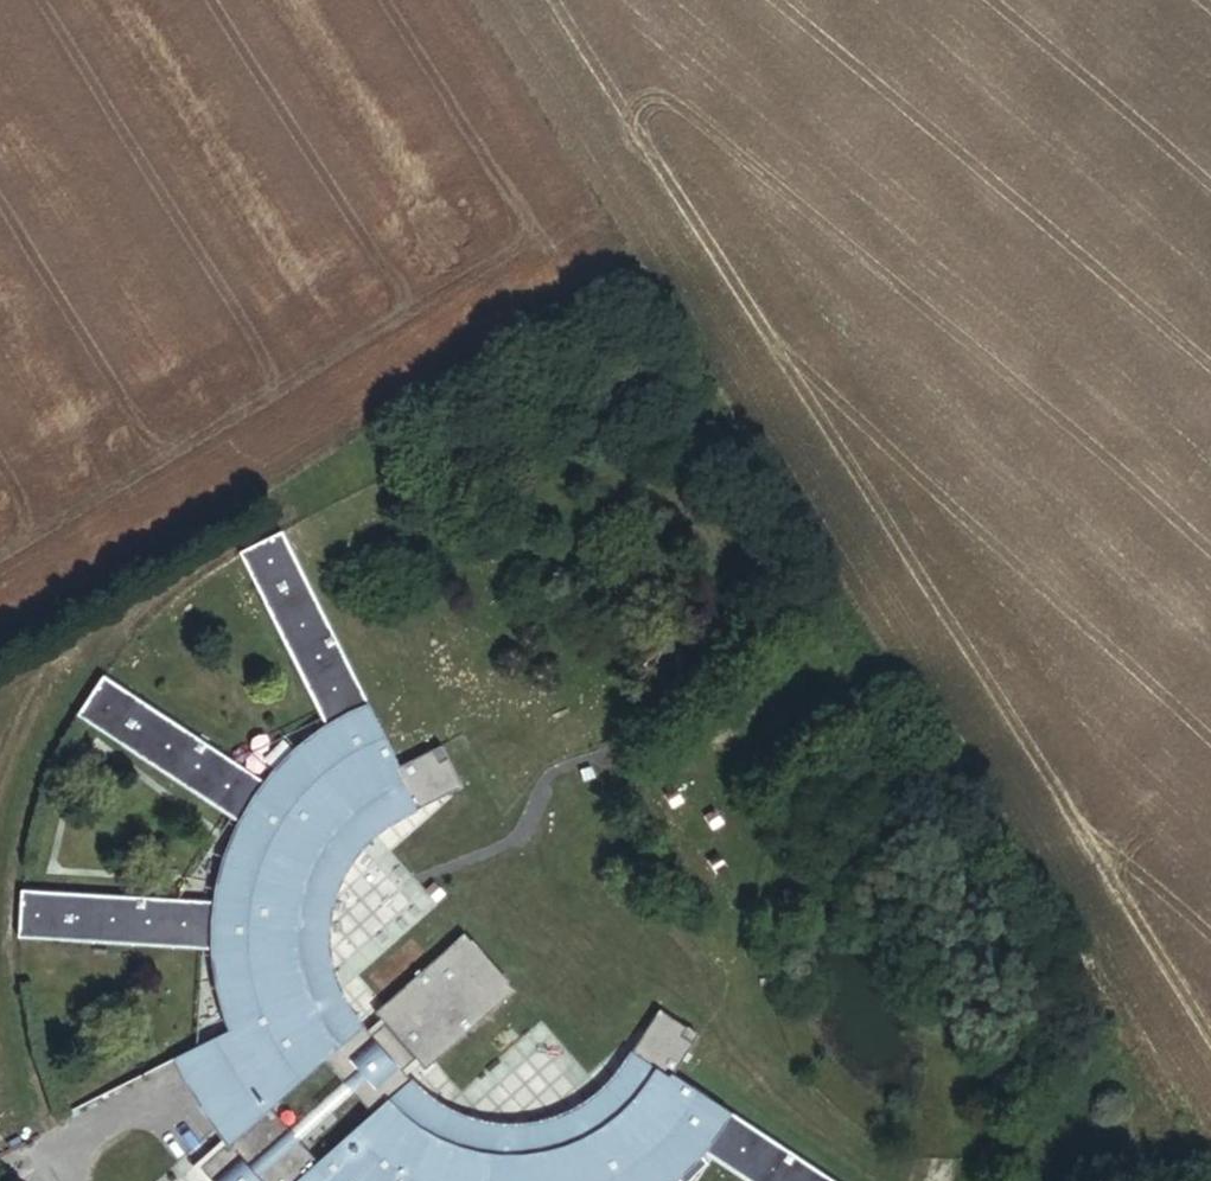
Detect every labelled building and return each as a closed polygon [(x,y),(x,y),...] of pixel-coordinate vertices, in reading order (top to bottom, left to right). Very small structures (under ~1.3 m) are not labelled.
[(233,1065),(174,1065),(240,1140),(197,1176),(202,1180),(669,1180),(670,1180),(693,1161),(711,1144),(769,1180),(850,1180),(675,1071),(692,1044),(678,1034),(684,1025),(657,1009),(627,1053),(597,1084),(568,1106),(545,1118),(510,1123),(474,1120),(442,1105),(416,1085),(405,1073),(416,1065),(425,1074),(514,995),(462,942),(375,1021),(384,1031),(370,1043),(344,1008),(332,976),(329,960),(332,922),(342,893),(362,874),(419,833),(462,808),(448,781),(439,785),(431,772),(400,787),(274,556),(232,581),(326,753),(297,770),(264,802),(96,698),(72,739),(241,843),(226,879),(214,920),(20,910),(21,956),(212,962),(213,998),(233,1065)]
